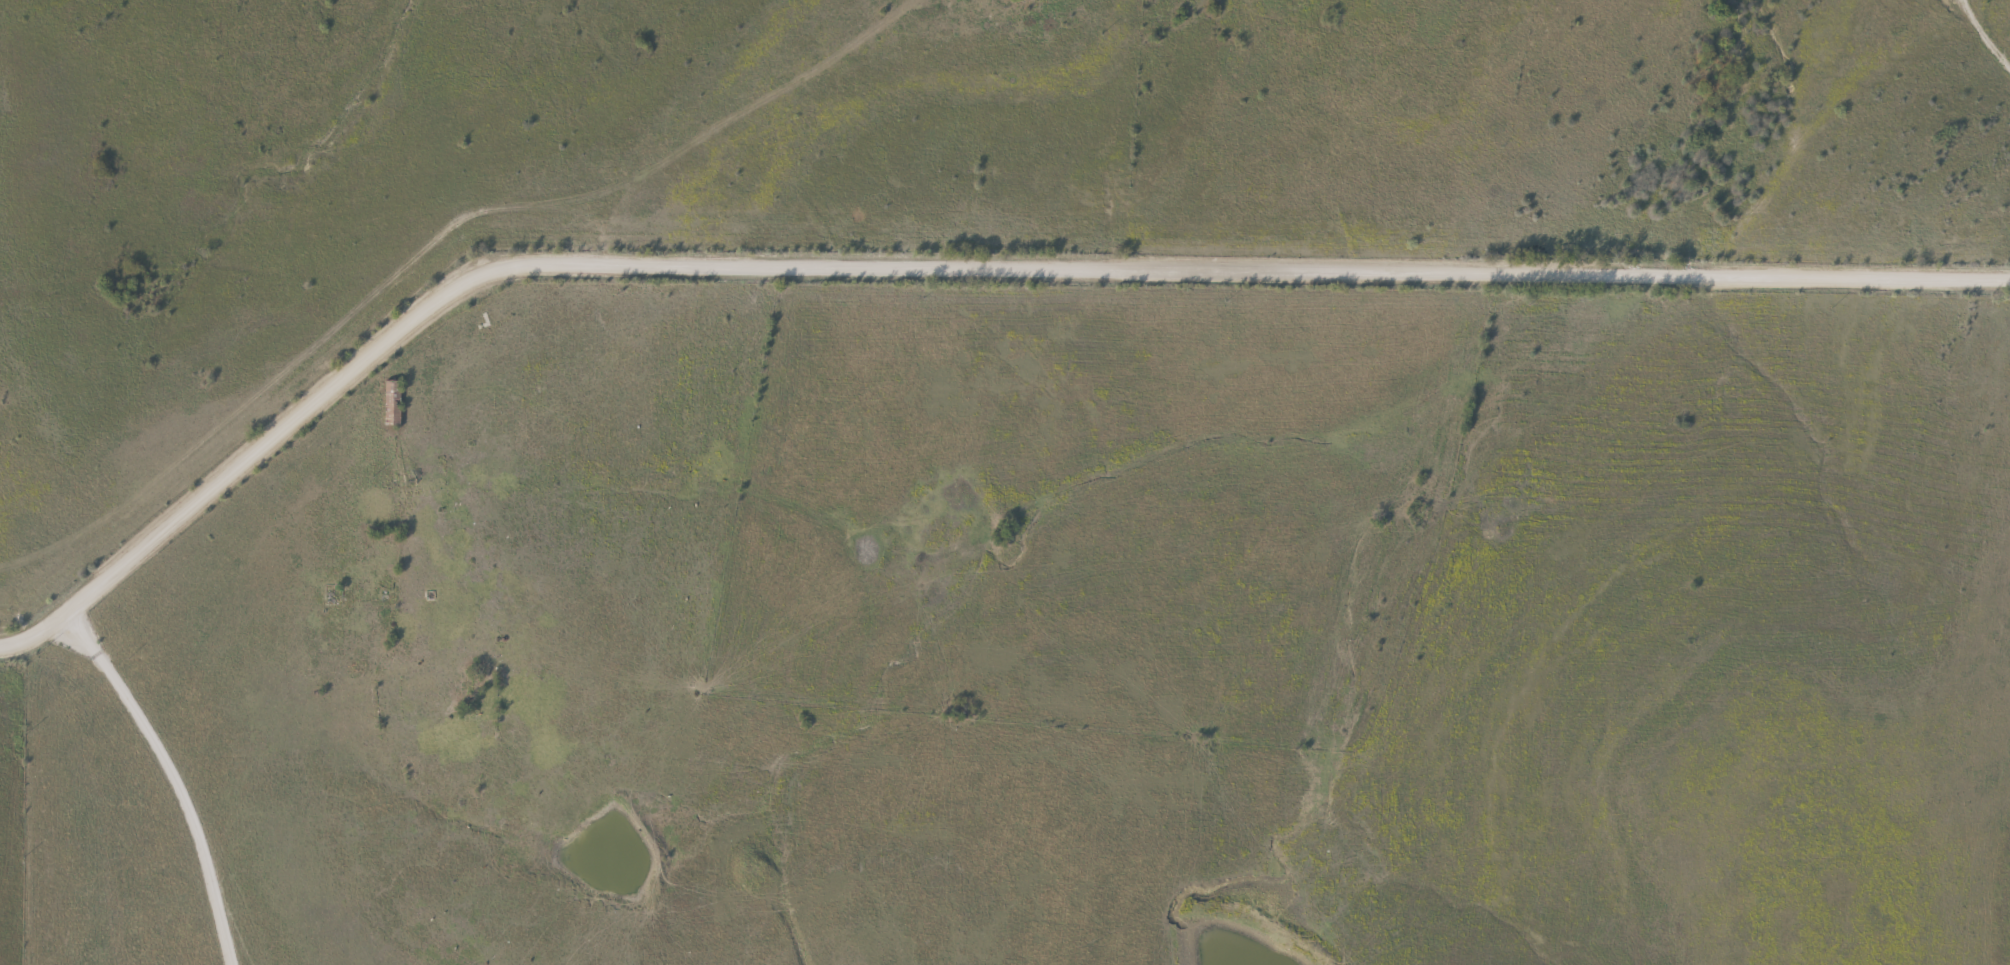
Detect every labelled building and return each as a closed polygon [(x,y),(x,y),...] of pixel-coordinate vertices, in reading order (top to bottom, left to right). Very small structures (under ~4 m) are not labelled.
[(380,427),(380,382),(397,382),(397,427),(380,427)]
